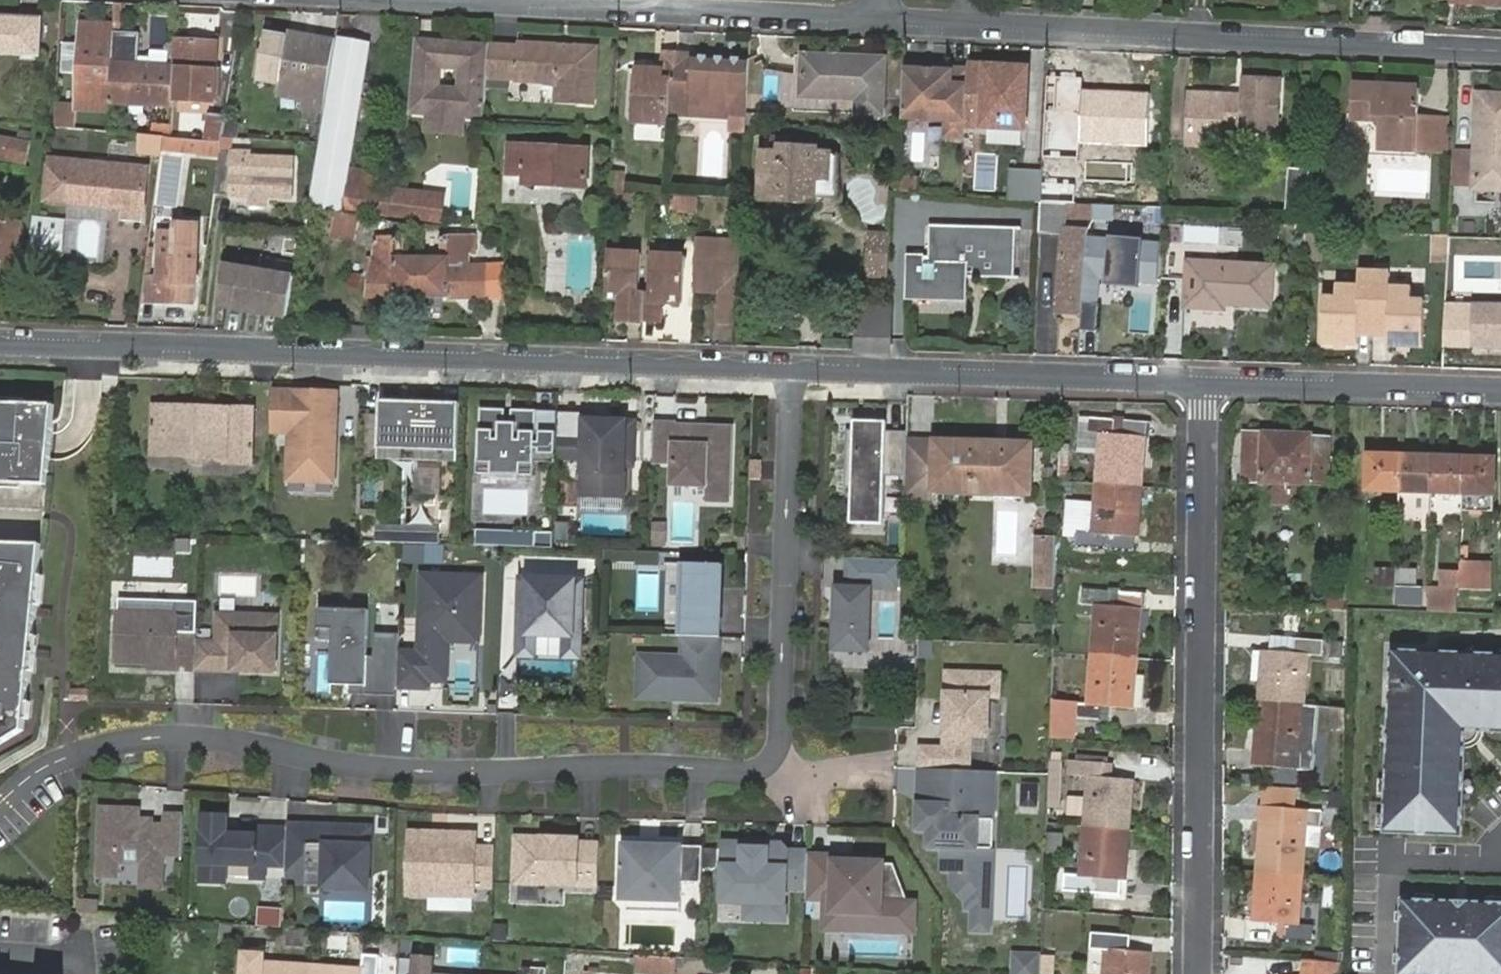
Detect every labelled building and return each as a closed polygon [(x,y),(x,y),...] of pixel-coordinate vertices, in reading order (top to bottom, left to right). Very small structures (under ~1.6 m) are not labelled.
[(121,33),(123,5),(115,4),(114,26),(114,32),(121,33)] [(39,56),(40,20),(0,18),(0,55),(39,56)] [(81,24),(76,104),(75,111),(109,113),(109,105),(112,62),(113,32),(114,26),(81,24)] [(113,32),(112,62),(109,105),(173,108),(174,99),(176,66),(140,64),(142,34),(113,32)] [(324,116),(338,40),(318,37),(317,42),(307,41),(308,35),(290,32),(282,81),(307,85),(304,103),(302,112),(324,116)] [(443,49),(444,42),(416,39),(416,46),(443,49)] [(444,196),(424,193),(348,183),(368,47),(341,42),(311,208),(343,214),(343,210),(441,224),(444,199),(444,196)] [(483,121),(486,77),(488,46),(444,42),(443,49),(416,46),(411,114),(483,121)] [(177,43),(176,66),(174,99),(212,101),(216,45),(177,43)] [(488,46),(486,77),(555,80),(554,103),(593,105),(596,47),(572,46),(570,51),(569,54),(561,54),(562,50),(558,46),(517,43),(517,47),(488,46)] [(572,46),(558,46),(562,50),(561,54),(569,54),(570,51),(572,46)] [(634,120),(666,122),(667,113),(669,82),(674,83),(674,81),(676,53),(660,52),(659,62),(658,69),(640,69),(637,69),(634,120)] [(691,53),(676,53),(674,81),(688,81),(686,114),(743,116),(746,54),(691,53)] [(857,115),(883,117),(885,61),(801,56),(799,98),(857,102),(857,115)] [(926,64),(905,63),(902,120),(947,123),(946,138),(965,139),(966,127),(968,70),(951,69),(952,65),(935,65),(935,67),(926,67),(926,64)] [(988,67),(969,66),(968,70),(966,127),(1026,130),(1029,70),(1007,69),(1006,76),(987,75),(988,67)] [(1007,69),(988,67),(987,75),(1006,76),(1007,69)] [(307,85),(282,81),(279,99),(304,103),(307,85)] [(1191,96),(1189,129),(1221,130),(1275,133),(1278,82),(1246,81),(1245,99),(1191,96)] [(1429,150),(1430,120),(1418,119),(1418,89),(1353,86),(1351,121),(1379,123),(1378,152),(1416,154),(1416,150),(1429,150)] [(1129,145),(1136,145),(1148,145),(1150,98),(1082,95),(1080,142),(1100,143),(1100,160),(1128,161),(1129,145)] [(1500,188),(1500,98),(1479,98),(1475,187),(1500,188)] [(76,104),(56,102),(55,129),(74,130),(75,111),(76,104)] [(207,119),(204,141),(221,142),(221,139),(225,121),(207,119)] [(1446,120),(1430,120),(1429,150),(1444,151),(1446,120)] [(663,138),(664,126),(633,125),(633,138),(663,138)] [(1189,129),(1188,145),(1220,147),(1221,130),(1189,129)] [(162,153),(163,138),(140,135),(139,154),(161,157),(162,153)] [(204,141),(163,137),(163,142),(184,144),(183,151),(220,154),(220,151),(221,142),(204,141)] [(803,194),(818,195),(833,196),(836,159),(832,153),(818,152),(815,157),(812,150),(790,148),(790,140),(772,138),(772,148),(765,147),(765,155),(763,198),(781,200),(781,201),(803,202),(803,194)] [(232,139),(221,139),(221,142),(220,151),(232,151),(232,139)] [(0,144),(0,160),(27,165),(32,145),(1,140),(0,144)] [(184,144),(163,142),(162,149),(183,151),(184,144)] [(1136,162),(1136,145),(1129,145),(1128,161),(1136,162)] [(523,185),(588,189),(591,151),(509,146),(507,176),(523,177),(523,185)] [(220,151),(219,158),(215,196),(249,198),(249,206),(267,207),(268,199),(290,200),(292,160),(251,157),(250,153),(232,151),(220,151)] [(148,170),(50,159),(45,203),(123,211),(122,221),(142,223),(148,170)] [(611,171),(610,194),(612,194),(622,194),(623,173),(611,171)] [(1043,171),(1041,203),(1076,204),(1077,172),(1043,171)] [(1008,201),(1041,203),(1043,172),(1009,172),(1008,201)] [(1393,174),(1389,192),(1423,198),(1426,180),(1393,174)] [(1292,176),(1290,211),(1309,212),(1311,177),(1292,176)] [(917,180),(900,180),(900,194),(916,194),(917,180)] [(1130,200),(1155,202),(1157,182),(1132,180),(1130,200)] [(628,194),(622,194),(612,194),(612,209),(627,209),(628,194)] [(672,211),(696,214),(698,197),(674,194),(672,211)] [(818,204),(818,195),(803,194),(803,202),(818,204)] [(1076,204),(1041,203),(1039,233),(1062,235),(1057,314),(1081,316),(1087,242),(1087,232),(1068,231),(1068,219),(1093,219),(1093,205),(1076,204)] [(1112,206),(1093,205),(1093,219),(1112,220),(1112,206)] [(320,217),(307,215),(304,231),(317,232),(320,217)] [(359,218),(336,215),(332,239),(356,243),(359,218)] [(12,261),(20,226),(0,221),(0,259),(12,261)] [(36,221),(33,247),(61,251),(65,223),(36,221)] [(1444,234),(1445,222),(1433,221),(1432,233),(1444,234)] [(159,257),(158,274),(157,302),(195,303),(198,224),(179,224),(178,234),(178,258),(159,257)] [(909,259),(908,300),(965,302),(966,278),(1012,279),(1014,230),(930,228),(929,259),(909,259)] [(178,234),(159,233),(159,257),(178,258),(178,234)] [(887,276),(890,236),(870,236),(868,275),(887,276)] [(1322,267),(1323,237),(1308,237),(1307,266),(1322,267)] [(441,259),(422,260),(422,298),(503,298),(503,266),(467,266),(466,239),(441,239),(441,259)] [(422,298),(422,260),(402,259),(401,241),(374,241),(367,298),(422,298)] [(735,243),(693,241),(690,293),(710,294),(710,287),(716,289),(716,295),(715,325),(730,325),(735,243)] [(1158,248),(1087,242),(1081,316),(1080,332),(1096,334),(1099,305),(1097,305),(1099,280),(1155,285),(1158,248)] [(639,253),(607,251),(604,301),(626,302),(624,324),(640,325),(642,290),(646,291),(647,280),(638,279),(639,253)] [(648,254),(647,280),(646,291),(642,290),(640,325),(658,326),(660,305),(677,305),(680,255),(648,254)] [(278,274),(279,267),(246,261),(245,269),(278,274)] [(1187,264),(1185,309),(1223,311),(1224,305),(1270,307),(1272,268),(1187,264)] [(289,317),(295,277),(278,274),(245,269),(227,266),(222,306),(289,317)] [(158,274),(148,274),(145,302),(157,302),(158,274)] [(1375,311),(1377,275),(1360,275),(1359,290),(1359,311),(1375,311)] [(1387,311),(1387,290),(1392,289),(1393,275),(1377,275),(1375,311),(1387,311)] [(1374,337),(1375,311),(1359,311),(1359,290),(1335,289),(1334,301),(1323,301),(1322,347),(1335,347),(1348,347),(1358,348),(1358,337),(1374,337)] [(1387,311),(1375,311),(1374,337),(1386,338),(1385,349),(1396,349),(1410,350),(1422,350),(1424,304),(1412,303),(1412,290),(1387,290),(1387,311)] [(1476,293),(1476,304),(1490,305),(1489,294),(1476,293)] [(1476,304),(1471,305),(1471,347),(1500,347),(1500,305),(1490,305),(1476,304)] [(658,333),(658,326),(640,325),(640,332),(658,333)] [(290,481),(335,483),(339,393),(294,391),(290,481)] [(459,449),(461,402),(381,399),(379,447),(459,449)] [(156,407),(153,453),(183,455),(191,464),(206,464),(213,456),(224,456),(224,465),(252,467),(253,411),(156,407)] [(536,457),(537,409),(512,409),(512,423),(506,422),(507,408),(480,407),(478,472),(522,474),(522,457),(536,457)] [(585,418),(585,411),(558,410),(557,415),(557,437),(584,438),(585,418)] [(46,494),(51,446),(54,414),(0,412),(0,492),(46,494)] [(557,437),(557,415),(537,415),(536,453),(556,453),(557,437)] [(1076,448),(1099,449),(1100,433),(1085,432),(1086,418),(1077,417),(1076,448)] [(633,453),(635,420),(585,418),(584,438),(557,437),(556,453),(556,455),(584,456),(583,492),(623,494),(624,462),(625,453),(633,453)] [(730,481),(732,421),(655,418),(654,456),(673,457),(673,479),(709,480),(730,481)] [(1096,484),(1141,486),(1144,438),(1148,438),(1149,423),(1086,418),(1085,432),(1100,433),(1099,449),(1096,484)] [(906,431),(886,430),(886,421),(853,420),(853,429),(845,429),(843,487),(851,487),(850,513),(883,514),(885,467),(885,457),(905,457),(906,441),(906,431)] [(1242,433),(1241,482),(1276,483),(1276,503),(1295,504),(1296,485),(1326,485),(1328,438),(1314,438),(1313,435),(1242,433)] [(936,442),(906,441),(905,457),(905,467),(904,496),(934,497),(934,489),(936,442)] [(1030,445),(936,442),(934,489),(1029,492),(1030,445)] [(1070,446),(1058,445),(1057,481),(1070,482),(1070,446)] [(459,449),(379,447),(379,457),(459,460),(459,449)] [(633,463),(633,453),(625,453),(624,462),(633,463)] [(1400,454),(1367,453),(1366,490),(1398,492),(1400,454)] [(1431,455),(1400,454),(1398,492),(1429,492),(1431,455)] [(1463,456),(1431,455),(1429,492),(1462,493),(1463,456)] [(1463,456),(1462,493),(1461,513),(1493,514),(1493,494),(1494,457),(1463,456)] [(536,474),(536,457),(522,457),(522,474),(536,474)] [(905,467),(905,457),(885,457),(885,467),(905,467)] [(760,478),(761,458),(750,459),(750,477),(760,478)] [(383,479),(361,480),(361,511),(383,511),(383,479)] [(730,495),(730,481),(709,480),(709,494),(730,495)] [(1070,482),(1057,481),(1057,494),(1074,495),(1074,482),(1070,482)] [(1137,536),(1141,486),(1096,484),(1095,503),(1067,502),(1064,535),(1077,537),(1076,546),(1105,548),(1106,534),(1137,536)] [(704,502),(705,489),(671,487),(670,500),(704,502)] [(571,544),(571,524),(559,523),(558,543),(571,544)] [(665,546),(665,524),(654,524),(654,545),(665,546)] [(553,548),(554,527),(539,526),(539,536),(506,535),(506,547),(553,548)] [(399,532),(376,531),(376,542),(398,543),(399,532)] [(417,544),(417,533),(399,532),(398,543),(417,544)] [(440,534),(417,533),(417,544),(440,545),(440,534)] [(481,534),(481,546),(506,547),(506,535),(481,534)] [(1035,587),(1053,587),(1054,563),(1055,543),(1036,542),(1035,587)] [(41,553),(0,552),(0,714),(25,714),(41,553)] [(871,588),(873,559),(847,559),(847,587),(871,588)] [(545,560),(544,574),(592,577),(593,563),(545,560)] [(720,637),(722,565),(682,563),(680,636),(683,636),(720,637)] [(1375,571),(1374,584),(1394,585),(1395,571),(1375,571)] [(1395,571),(1394,585),(1415,586),(1416,572),(1395,571)] [(479,642),(481,575),(419,573),(417,651),(431,681),(447,682),(449,641),(479,642)] [(1458,589),(1459,574),(1439,573),(1438,587),(1456,589),(1458,589)] [(1480,575),(1459,574),(1458,589),(1480,590),(1491,590),(1491,576),(1480,575)] [(581,636),(583,581),(522,579),(520,634),(535,635),(566,636),(581,636)] [(1415,586),(1394,585),(1393,604),(1420,605),(1421,587),(1415,586)] [(870,651),(871,588),(837,587),(835,650),(870,651)] [(1430,587),(1430,599),(1455,600),(1456,589),(1438,587),(1430,587)] [(1094,617),(1092,655),(1136,658),(1140,609),(1144,609),(1145,594),(1079,590),(1078,616),(1094,617)] [(1425,598),(1425,612),(1455,613),(1455,600),(1430,599),(1425,598)] [(197,641),(197,632),(177,631),(177,611),(119,609),(117,661),(149,662),(158,662),(158,668),(196,669),(197,641)] [(399,650),(399,634),(379,634),(378,657),(368,657),(370,611),(320,609),(319,629),(334,630),(333,685),(365,686),(365,695),(397,696),(397,688),(399,650)] [(277,672),(278,615),(218,613),(217,642),(197,641),(196,669),(277,672)] [(535,656),(535,635),(520,634),(520,655),(535,656)] [(581,657),(581,636),(566,636),(566,657),(581,657)] [(718,701),(720,637),(683,636),(682,656),(639,655),(638,680),(656,699),(718,701)] [(1262,652),(1259,701),(1304,705),(1307,654),(1322,654),(1323,642),(1294,640),(1293,653),(1262,652)] [(871,656),(848,654),(847,667),(881,669),(883,641),(872,641),(871,656)] [(1331,642),(1330,655),(1342,656),(1342,644),(1331,642)] [(431,681),(417,651),(399,650),(397,688),(431,689),(431,681)] [(1250,682),(1260,682),(1261,652),(1252,652),(1250,682)] [(1394,652),(1388,835),(1412,837),(1411,852),(1445,853),(1446,838),(1468,838),(1471,769),(1472,750),(1488,734),(1500,734),(1500,656),(1394,652)] [(1088,705),(1050,702),(1049,710),(1048,739),(1074,741),(1075,719),(1112,721),(1113,707),(1133,708),(1136,658),(1092,655),(1088,705)] [(989,735),(990,696),(1000,696),(1001,674),(949,672),(947,741),(971,742),(971,735),(989,735)] [(656,699),(638,680),(638,699),(656,699)] [(1304,705),(1259,701),(1257,750),(1253,750),(1253,766),(1314,771),(1317,706),(1304,705)] [(23,738),(25,714),(0,714),(0,752),(23,738)] [(970,770),(971,742),(947,741),(947,748),(921,748),(921,769),(970,770)] [(1085,826),(1129,829),(1133,781),(1111,779),(1113,765),(1076,761),(1074,775),(1088,778),(1085,826)] [(978,845),(979,820),(994,820),(996,771),(970,770),(921,769),(919,829),(930,829),(930,846),(945,847),(944,869),(954,869),(954,884),(969,900),(968,907),(975,907),(974,929),(990,930),(993,845),(978,845)] [(1048,781),(1048,800),(1055,800),(1057,782),(1048,781)] [(1038,784),(1022,784),(1022,805),(1037,805),(1038,784)] [(1298,809),(1299,790),(1262,787),(1260,808),(1293,809),(1298,809)] [(1344,808),(1345,793),(1328,792),(1328,808),(1344,808)] [(1260,822),(1257,872),(1303,875),(1305,845),(1306,825),(1319,825),(1320,811),(1298,809),(1293,809),(1260,808),(1260,822)] [(162,887),(163,854),(183,855),(184,816),(167,815),(167,827),(151,827),(151,822),(138,821),(138,811),(101,809),(99,876),(116,877),(117,862),(143,863),(142,887),(162,887)] [(286,873),(288,830),(257,829),(256,836),(240,836),(227,835),(227,830),(228,816),(204,815),(202,883),(225,883),(226,865),(255,866),(255,874),(286,875),(286,873)] [(993,845),(994,820),(979,820),(978,845),(993,845)] [(319,887),(321,826),(288,825),(288,830),(286,873),(306,874),(306,887),(319,887)] [(1317,845),(1319,825),(1306,825),(1305,845),(1317,845)] [(368,889),(369,827),(321,826),(319,887),(368,889)] [(1125,880),(1129,829),(1085,826),(1081,877),(1066,875),(1065,889),(1093,891),(1095,878),(1125,880)] [(494,886),(496,848),(476,847),(476,834),(455,833),(454,838),(433,837),(433,832),(412,832),(410,893),(432,894),(432,889),(453,889),(453,894),(475,895),(475,885),(494,886)] [(1047,835),(1047,853),(1060,854),(1061,835),(1047,835)] [(580,843),(516,841),(514,888),(598,891),(599,853),(580,853),(580,848),(580,843)] [(808,856),(808,851),(789,851),(782,844),(768,843),(768,848),(744,848),(744,843),(724,842),(722,902),(750,903),(764,904),(764,920),(786,920),(787,888),(807,889),(808,863),(808,856)] [(628,902),(682,904),(683,883),(695,884),(696,867),(683,866),(684,846),(665,845),(642,844),(623,844),(621,895),(628,902)] [(704,846),(684,846),(683,866),(696,867),(695,884),(703,884),(704,849),(704,846)] [(715,868),(716,849),(704,849),(704,867),(715,868)] [(909,902),(894,864),(881,864),(881,859),(847,858),(846,864),(808,863),(807,889),(806,898),(827,899),(826,915),(871,916),(871,929),(914,930),(915,902),(909,902)] [(142,887),(143,863),(117,862),(116,877),(99,876),(99,885),(142,887)] [(1303,875),(1257,872),(1253,920),(1285,924),(1284,938),(1310,941),(1311,926),(1300,925),(1303,875)] [(1331,883),(1330,904),(1340,904),(1340,882),(1331,883)] [(453,906),(453,894),(453,889),(432,889),(432,894),(431,906),(453,906)] [(1486,903),(1433,901),(1413,901),(1401,900),(1400,914),(1400,924),(1399,956),(1399,965),(1399,973),(1500,973),(1500,903),(1486,903)] [(99,916),(100,903),(80,902),(80,914),(99,916)] [(682,914),(682,904),(628,902),(628,912),(682,914)] [(764,920),(764,904),(750,903),(750,919),(764,920)] [(257,925),(282,927),(282,908),(257,906),(257,925)] [(871,929),(871,916),(826,915),(826,928),(871,929)] [(289,933),(288,945),(305,946),(306,934),(289,933)] [(1150,953),(1120,950),(1121,937),(1092,936),(1091,948),(1104,950),(1103,973),(1148,973),(1150,953)] [(328,937),(327,949),(347,951),(348,938),(328,937)] [(313,966),(264,962),(265,949),(251,948),(249,973),(313,973),(313,966)] [(635,973),(649,973),(650,955),(636,954),(635,973)] [(1014,954),(1013,973),(1040,973),(1041,955),(1014,954)] [(675,957),(650,955),(649,973),(652,973),(674,973),(675,957)] [(313,966),(313,973),(378,973),(379,958),(364,956),(363,969),(313,966)] [(431,960),(415,959),(414,973),(430,973),(431,960)] [(1304,960),(1303,973),(1343,973),(1343,967),(1343,963),(1312,961),(1304,960)]
